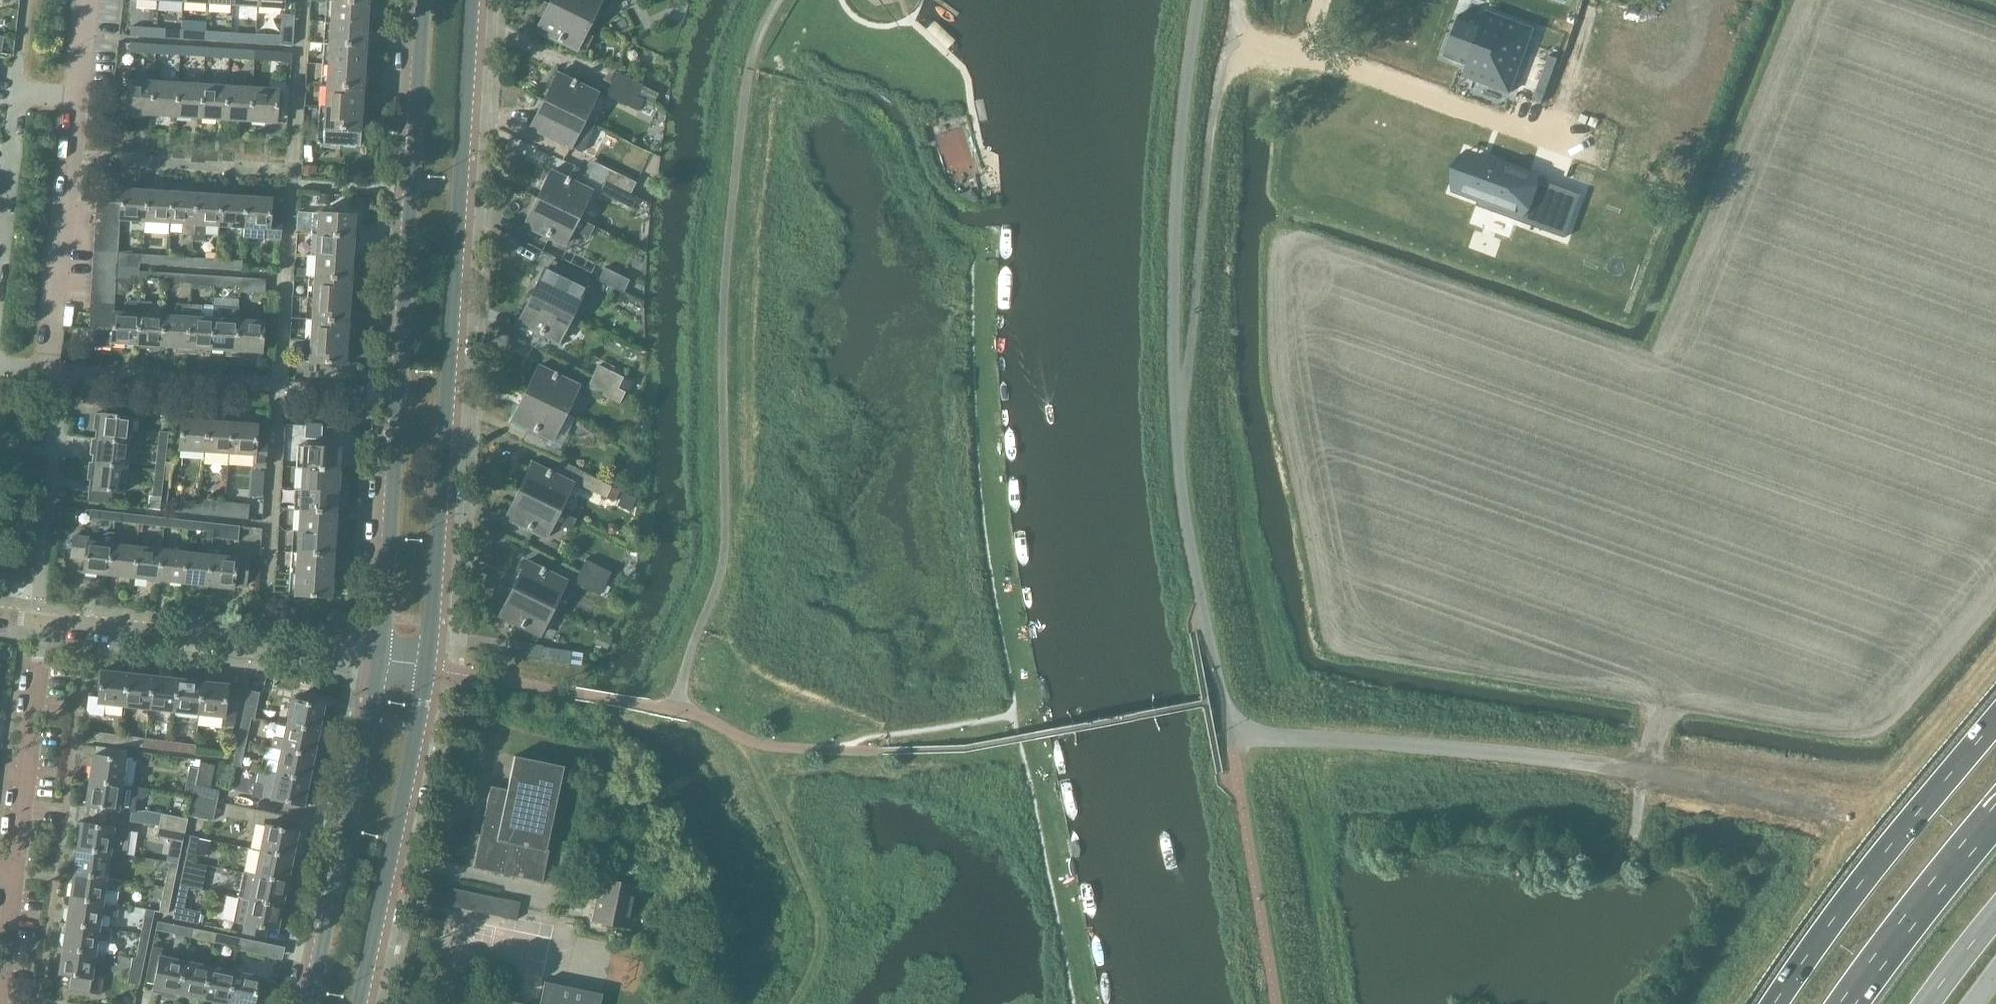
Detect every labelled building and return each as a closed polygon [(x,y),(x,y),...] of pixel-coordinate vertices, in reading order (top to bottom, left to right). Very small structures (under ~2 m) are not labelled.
[(549,3),(590,23),(601,0),(550,0),(549,3)] [(331,1),(330,22),(366,24),(367,3),(331,1)] [(576,49),(590,23),(549,3),(536,29),(576,49)] [(1509,96),(1533,31),(1486,13),(1481,25),(1458,17),(1443,59),(1466,67),(1462,78),(1509,96)] [(328,43),(364,45),(366,24),(330,22),(328,43)] [(130,35),(156,36),(157,27),(131,26),(130,35)] [(156,36),(181,38),(181,29),(157,27),(156,36)] [(181,38),(206,39),(206,30),(181,29),(181,38)] [(206,39),(231,41),(231,32),(206,30),(206,39)] [(231,41),(256,42),(256,33),(231,32),(231,41)] [(256,33),(256,42),(280,44),(281,35),(256,33)] [(129,51),(134,51),(154,52),(154,43),(130,42),(129,51)] [(179,45),(154,43),(154,52),(179,54),(179,45)] [(364,45),(328,43),(327,64),(363,66),(364,45)] [(204,46),(179,45),(179,54),(204,55),(204,46)] [(229,48),(204,46),(204,55),(228,57),(229,48)] [(254,50),(229,48),(228,57),(253,59),(254,50)] [(280,51),(254,50),(253,59),(279,60),(280,51)] [(327,64),(326,85),(362,87),(363,66),(327,64)] [(616,73),(611,84),(652,104),(658,93),(616,73)] [(556,74),(543,101),(583,121),(596,94),(574,83),(576,80),(573,79),(571,81),(556,74)] [(151,114),(153,82),(127,80),(125,113),(151,114)] [(175,116),(178,83),(153,82),(151,114),(175,116)] [(175,116),(200,117),(202,85),(178,83),(175,116)] [(611,84),(605,95),(637,111),(647,116),(652,104),(611,84)] [(200,117),(225,119),(227,86),(202,85),(200,117)] [(324,106),(360,109),(361,89),(326,85),(324,106)] [(225,119),(250,120),(252,88),(227,86),(225,119)] [(252,88),(250,120),(275,122),(277,90),(252,88)] [(583,121),(543,101),(529,128),(570,148),(578,131),(589,137),(594,126),(583,121)] [(358,146),(360,109),(324,106),(320,106),(318,144),(358,146)] [(635,182),(589,159),(583,170),(605,181),(630,193),(635,182)] [(1495,172),(1491,181),(1465,170),(1453,200),(1477,210),(1479,204),(1494,210),(1489,223),(1517,234),(1520,228),(1562,245),(1575,214),(1557,206),(1550,221),(1526,211),(1536,189),(1495,172)] [(577,218),(590,191),(568,180),(570,177),(567,176),(565,179),(550,171),(537,198),(577,218)] [(637,196),(630,193),(605,181),(599,192),(631,208),(637,196)] [(144,221),(146,190),(121,188),(121,184),(105,183),(104,202),(120,203),(119,215),(119,219),(144,221)] [(146,190),(144,221),(169,223),(171,192),(146,190)] [(169,223),(194,224),(196,193),(171,192),(169,223)] [(196,193),(194,224),(193,238),(204,239),(205,225),(218,226),(220,195),(196,193)] [(245,196),(220,195),(218,226),(243,227),(245,196)] [(245,196),(243,227),(242,238),(279,241),(282,209),(270,208),(270,198),(245,196)] [(564,245),(577,218),(537,198),(523,225),(564,245)] [(119,215),(120,203),(104,202),(96,201),(95,214),(119,215)] [(318,212),(316,234),(352,236),(354,214),(318,212)] [(119,215),(95,214),(95,226),(118,228),(119,219),(119,215)] [(118,228),(95,226),(94,239),(117,240),(118,228)] [(316,234),(315,255),(351,257),(352,236),(316,234)] [(116,253),(117,253),(118,240),(117,240),(94,239),(93,251),(116,253)] [(116,253),(93,251),(92,263),(116,265),(116,253)] [(116,261),(141,262),(142,254),(117,253),(116,261)] [(141,262),(166,264),(167,256),(142,254),(141,262)] [(314,276),(350,279),(351,257),(315,255),(314,276)] [(192,257),(167,256),(166,264),(191,266),(192,257)] [(216,259),(192,257),(191,266),(216,267),(216,259)] [(216,267),(241,269),(241,260),(216,259),(216,267)] [(116,265),(92,263),(91,276),(115,277),(116,265)] [(604,267),(598,280),(623,292),(629,280),(604,267)] [(544,268),(530,295),(571,315),(584,289),(562,278),(563,275),(561,273),(559,276),(544,268)] [(140,280),(141,270),(116,269),(115,277),(115,278),(140,280)] [(140,280),(165,281),(166,272),(141,270),(140,280)] [(165,281),(190,283),(190,274),(166,272),(165,281)] [(215,275),(190,274),(190,283),(215,284),(215,275)] [(215,275),(215,284),(240,286),(241,277),(215,275)] [(115,277),(91,276),(91,288),(114,290),(115,277)] [(348,300),(350,279),(314,276),(312,297),(348,300)] [(239,291),(264,293),(265,278),(241,277),(240,286),(239,291)] [(623,292),(598,280),(593,290),(618,302),(623,292)] [(115,290),(114,290),(91,288),(90,301),(113,302),(115,290)] [(571,315),(530,295),(517,322),(558,342),(571,315)] [(347,321),(348,300),(312,297),(311,319),(347,321)] [(111,346),(111,342),(136,344),(139,302),(127,301),(126,312),(113,311),(113,309),(97,308),(96,314),(89,313),(88,326),(96,326),(95,345),(111,346)] [(114,302),(113,302),(90,301),(89,313),(96,314),(97,308),(113,309),(114,302)] [(136,344),(148,345),(148,348),(151,351),(156,351),(159,349),(160,345),(161,346),(163,315),(151,314),(151,302),(139,302),(136,344)] [(210,349),(235,350),(237,319),(238,307),(213,306),(210,349)] [(161,346),(186,347),(188,316),(163,315),(161,346)] [(186,347),(210,349),(212,318),(188,316),(186,347)] [(237,319),(235,350),(261,352),(263,321),(237,319)] [(346,342),(347,321),(311,319),(310,340),(346,342)] [(308,362),(344,364),(346,342),(310,340),(308,362)] [(617,389),(618,388),(623,377),(598,365),(592,376),(617,389)] [(537,366),(524,393),(565,413),(578,386),(556,375),(557,372),(554,371),(553,374),(537,366)] [(617,389),(592,376),(587,388),(619,404),(625,392),(618,388),(617,389)] [(565,413),(524,393),(511,420),(551,440),(565,413)] [(132,417),(131,420),(144,421),(145,405),(114,402),(113,415),(132,417)] [(129,442),(131,420),(132,417),(113,415),(95,413),(93,430),(99,430),(98,439),(129,442)] [(179,450),(204,451),(206,420),(181,419),(179,450)] [(157,446),(166,447),(169,421),(160,420),(157,446)] [(204,451),(229,453),(231,422),(206,420),(204,451)] [(256,424),(231,422),(229,453),(254,455),(253,467),(265,468),(267,437),(255,436),(256,424)] [(129,442),(98,439),(92,438),(90,454),(96,454),(95,464),(126,467),(129,442)] [(545,443),(541,451),(557,459),(561,451),(547,444),(545,443)] [(303,445),(301,467),(337,469),(339,448),(303,445)] [(157,446),(154,470),(163,471),(166,447),(157,446)] [(126,467),(95,464),(89,463),(87,479),(93,480),(92,489),(123,492),(126,467)] [(531,463),(518,490),(558,510),(572,484),(550,473),(551,470),(548,468),(547,471),(531,463)] [(336,491),(337,469),(301,467),(300,488),(336,491)] [(154,470),(152,496),(160,497),(163,471),(154,470)] [(611,486),(586,474),(580,485),(605,497),(611,486)] [(299,510),(335,512),(336,491),(300,488),(299,510)] [(558,510),(518,490),(505,517),(545,537),(553,521),(569,529),(575,518),(558,510)] [(172,510),(197,513),(198,504),(173,501),(172,510)] [(223,507),(222,516),(247,519),(249,504),(224,502),(223,507)] [(223,507),(198,504),(197,513),(222,516),(223,507)] [(71,521),(72,508),(60,506),(58,520),(71,521)] [(89,518),(114,521),(115,512),(90,509),(89,518)] [(333,533),(335,512),(299,510),(297,531),(333,533)] [(114,521),(139,524),(140,515),(115,512),(114,521)] [(139,524),(163,526),(164,517),(140,515),(139,524)] [(163,526),(188,529),(189,520),(164,517),(163,526)] [(213,523),(189,520),(188,529),(212,532),(213,523)] [(213,523),(212,532),(212,537),(237,540),(239,526),(213,523)] [(332,554),(333,533),(297,531),(296,552),(332,554)] [(83,572),(108,574),(111,543),(87,541),(88,537),(73,535),(70,557),(84,559),(83,572)] [(108,574),(133,577),(136,546),(111,543),(108,574)] [(133,577),(157,580),(161,549),(136,546),(133,577)] [(210,554),(207,585),(232,588),(232,585),(244,586),(248,555),(235,553),(234,557),(223,556),(224,547),(212,546),(211,555),(210,554)] [(157,580),(182,583),(185,552),(161,549),(157,580)] [(210,554),(185,552),(182,583),(207,585),(210,554)] [(331,575),(332,554),(296,552),(295,573),(331,575)] [(580,571),(605,584),(610,572),(585,560),(580,571)] [(525,561),(512,588),(552,608),(565,581),(543,570),(545,567),(542,566),(540,569),(525,561)] [(605,584),(580,571),(574,583),(599,595),(605,584)] [(329,597),(331,575),(295,573),(293,595),(329,597)] [(552,608),(512,588),(498,615),(539,635),(552,608)] [(540,660),(568,664),(577,665),(578,652),(542,647),(540,660)] [(104,703),(122,705),(126,673),(101,670),(98,696),(88,695),(86,710),(89,713),(102,715),(104,703)] [(148,708),(151,676),(126,673),(122,705),(148,708)] [(148,708),(173,711),(176,678),(151,676),(148,708)] [(198,714),(201,681),(176,678),(173,711),(198,714)] [(201,681),(198,714),(223,717),(222,726),(235,727),(236,714),(224,713),(226,687),(227,684),(201,681)] [(236,714),(241,689),(226,687),(224,713),(236,714)] [(247,690),(242,715),(252,718),(255,719),(261,693),(247,690)] [(291,699),(286,724),(318,731),(323,706),(291,699)] [(242,715),(237,740),(247,742),(252,718),(242,715)] [(271,746),(281,749),(313,756),(318,731),(286,724),(283,738),(273,736),(271,746)] [(92,741),(118,745),(119,735),(93,732),(92,741)] [(118,745),(143,748),(144,738),(119,735),(118,745)] [(143,748),(168,751),(169,741),(144,738),(143,748)] [(247,742),(237,740),(232,766),(241,768),(247,742)] [(169,741),(168,751),(194,755),(196,745),(169,741)] [(281,749),(275,773),(308,780),(313,756),(281,749)] [(93,755),(89,780),(121,785),(125,759),(93,755)] [(490,786),(473,867),(541,882),(548,850),(545,850),(563,766),(514,756),(506,790),(490,786)] [(198,769),(195,784),(209,787),(214,765),(199,762),(198,769)] [(183,793),(192,794),(194,784),(195,785),(195,784),(198,769),(189,767),(183,793)] [(308,780),(275,773),(270,799),(302,805),(308,780)] [(89,780),(85,805),(117,810),(119,797),(135,799),(136,787),(121,785),(89,780)] [(191,796),(216,801),(219,790),(195,785),(194,784),(192,794),(191,796)] [(216,801),(191,796),(187,815),(212,821),(216,801)] [(159,825),(184,831),(187,819),(161,814),(159,825)] [(81,823),(77,848),(125,854),(128,829),(81,823)] [(184,831),(159,825),(157,837),(182,842),(184,831)] [(265,825),(260,850),(292,857),(297,831),(265,825)] [(189,836),(184,859),(193,861),(198,838),(189,836)] [(122,879),(125,854),(77,848),(74,873),(122,879)] [(254,874),(287,881),(292,857),(260,850),(252,848),(247,873),(254,874)] [(184,859),(179,884),(188,886),(193,861),(184,859)] [(168,862),(163,887),(173,888),(178,864),(168,862)] [(74,873),(71,898),(103,902),(105,890),(124,893),(125,883),(121,882),(122,879),(74,873)] [(287,881),(254,874),(249,899),(281,906),(287,881)] [(637,885),(599,877),(595,900),(633,907),(637,885)] [(172,919),(198,925),(200,913),(183,909),(188,886),(179,884),(172,919)] [(173,888),(163,887),(158,913),(167,915),(173,888)] [(519,906),(519,902),(449,888),(446,906),(516,920),(519,906)] [(281,906),(249,899),(237,897),(232,922),(244,924),(242,933),(264,938),(266,929),(276,931),(281,906)] [(113,916),(115,904),(103,902),(71,898),(68,923),(100,927),(102,914),(113,916)] [(628,930),(633,907),(595,900),(590,922),(628,930)] [(144,913),(140,933),(149,935),(153,912),(143,910),(142,913),(144,913)] [(109,941),(111,929),(68,923),(64,948),(97,952),(98,940),(109,941)] [(164,933),(189,938),(191,929),(166,924),(164,933)] [(189,938),(214,943),(216,934),(191,929),(189,938)] [(126,985),(139,987),(149,935),(140,933),(135,955),(129,953),(128,958),(131,959),(126,985)] [(214,943),(238,948),(240,939),(216,934),(214,943)] [(240,939),(238,948),(238,951),(263,956),(266,943),(240,939)] [(177,997),(177,993),(184,961),(160,956),(161,949),(151,946),(144,982),(153,984),(152,988),(161,990),(161,993),(163,996),(174,999),(177,997)] [(97,952),(64,948),(61,974),(77,976),(75,989),(71,989),(71,990),(102,994),(104,978),(94,977),(95,964),(106,966),(108,954),(97,952)] [(177,993),(202,998),(209,966),(184,961),(177,993)] [(202,998),(227,1003),(233,971),(209,966),(202,998)] [(227,1003),(230,1003),(253,1003),(259,977),(233,971),(227,1003)] [(600,995),(602,996),(602,994),(566,987),(543,982),(543,984),(545,984),(541,1003),(598,1003),(600,995)] [(521,1003),(483,996),(483,998),(486,998),(484,1003),(521,1003)]
